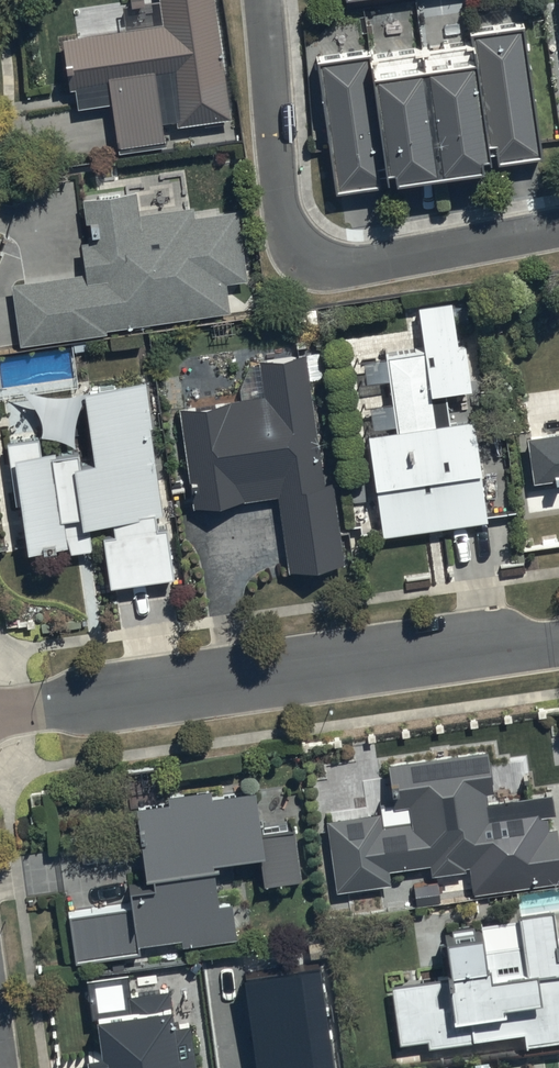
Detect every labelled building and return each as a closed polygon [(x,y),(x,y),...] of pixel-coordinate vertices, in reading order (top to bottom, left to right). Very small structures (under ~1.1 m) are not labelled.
[(127,27),(65,36),(72,84),(78,83),(81,104),(113,99),(121,150),(168,143),(165,119),(178,117),(179,122),(207,118),(208,122),(226,120),(225,115),(232,114),(215,0),(138,0),(124,2),(127,27)] [(373,46),(319,55),(335,186),(383,180),(382,169),(391,168),(390,162),(398,161),(399,170),(486,160),(485,148),(497,147),(498,155),(543,149),(528,19),(472,26),(473,37),(374,53),(373,46)] [(86,270),(12,280),(20,341),(108,329),(107,327),(232,310),(227,278),(248,275),(238,208),(197,213),(196,204),(140,212),(136,185),(84,192),(90,236),(82,237),(86,270)] [(398,427),(369,431),(383,532),(489,518),(482,467),(485,467),(478,415),(452,419),(448,385),(473,382),(468,340),(459,341),(457,324),(468,323),(466,304),(453,306),(452,298),(421,302),(427,348),(388,353),(398,427)] [(0,356),(0,397),(77,385),(71,345),(0,356)] [(264,393),(180,404),(193,502),(279,491),(289,566),(345,559),(334,478),(325,479),(308,348),(259,355),(264,393)] [(6,402),(11,436),(7,437),(16,499),(24,498),(30,546),(70,540),(71,549),(93,546),(89,520),(113,517),(114,530),(104,532),(111,583),(175,574),(168,525),(159,526),(157,513),(164,512),(146,377),(86,385),(96,458),(82,460),(80,447),(56,450),(55,447),(41,449),(39,432),(41,432),(39,415),(34,416),(31,398),(6,402)] [(529,432),(534,478),(558,475),(558,427),(529,432)] [(328,815),(337,886),(393,880),(391,865),(431,861),(432,870),(472,865),(472,869),(497,866),(499,885),(558,878),(558,828),(558,823),(549,825),(548,810),(556,809),(553,788),(488,796),(487,786),(494,785),(490,748),(391,760),(396,803),(410,801),(412,817),(383,821),(382,809),(328,815)] [(133,900),(70,908),(77,956),(142,947),(142,941),(182,935),(183,942),(238,935),(233,898),(222,899),(216,856),(262,850),(266,879),(302,874),(296,825),(264,829),(259,788),(214,794),(213,784),(168,791),(169,798),(138,802),(147,870),(156,869),(157,878),(131,881),(133,900)] [(490,945),(487,924),(450,929),(456,972),(393,981),(401,1039),(429,1035),(429,1042),(526,1029),(527,1041),(558,1037),(558,935),(555,903),(518,908),(522,940),(490,945)] [(244,978),(257,1067),(335,1067),(319,966),(244,978)] [(164,979),(89,992),(102,1067),(180,1067),(164,979)]
